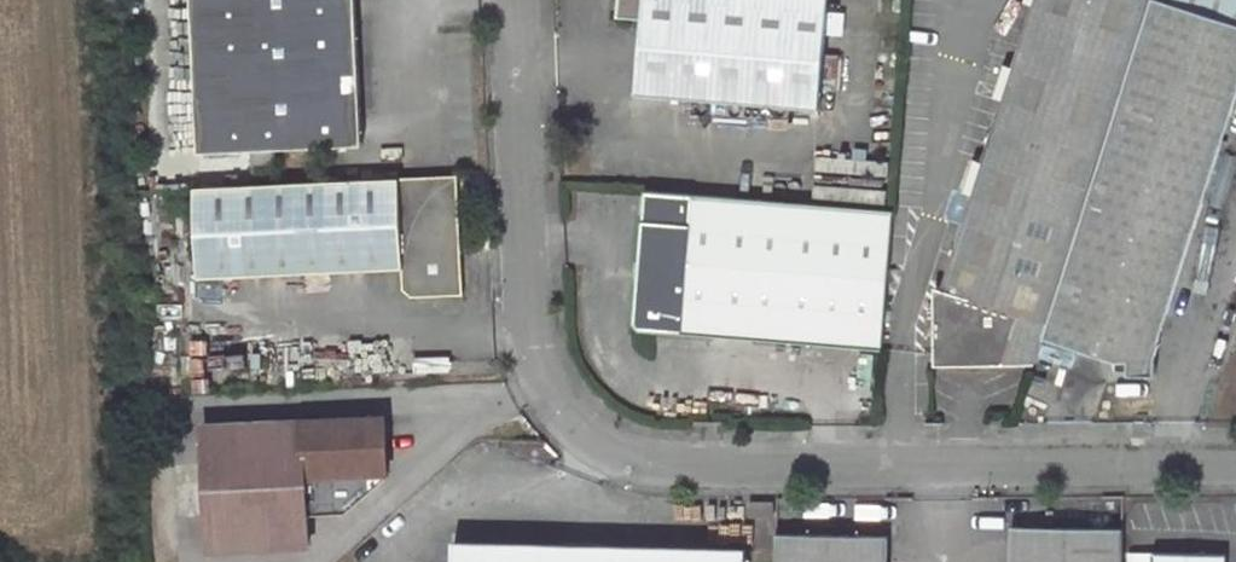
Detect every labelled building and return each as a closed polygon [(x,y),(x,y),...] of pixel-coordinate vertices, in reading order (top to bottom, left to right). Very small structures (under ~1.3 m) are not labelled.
[(358,0),(195,0),(201,151),(255,149),(257,163),(278,163),(278,148),(364,144),(358,0)] [(616,15),(643,18),(637,92),(820,110),(827,35),(842,36),(844,14),(828,12),(829,0),(617,0),(616,15)] [(1152,0),(1032,0),(935,309),(935,365),(1037,363),(1045,339),(1152,0)] [(1045,339),(1117,361),(1118,368),(1132,366),(1133,370),(1163,364),(1160,345),(1235,107),(1235,0),(1152,0),(1045,339)] [(199,276),(404,267),(405,287),(413,296),(464,293),(463,274),(453,268),(452,260),(463,251),(460,173),(195,184),(199,276)] [(894,210),(646,190),(634,319),(640,327),(883,349),(894,210)] [(463,274),(463,251),(452,260),(453,268),(463,274)] [(391,417),(209,426),(215,550),(316,545),(314,515),(355,514),(395,477),(391,417)] [(1012,561),(1123,561),(1124,527),(1013,524),(1012,561)] [(890,534),(777,532),(777,561),(889,561),(890,534)] [(749,550),(456,544),(456,561),(749,561),(749,550)] [(1136,550),(1135,561),(1226,561),(1226,553),(1136,550)]
